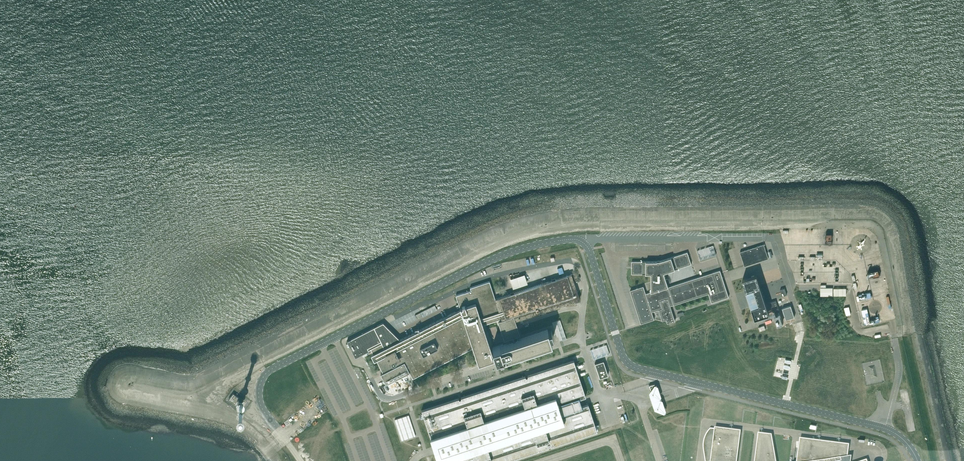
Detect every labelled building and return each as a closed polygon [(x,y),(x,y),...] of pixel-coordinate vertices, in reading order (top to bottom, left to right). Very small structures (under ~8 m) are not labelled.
[(764,244),(752,248),(740,252),(745,266),(768,258),(764,244)] [(697,250),(700,259),(715,255),(712,245),(697,250)] [(664,273),(691,264),(688,252),(660,261),(659,260),(658,261),(657,261),(632,261),(632,274),(652,274),(651,292),(646,294),(644,286),(630,290),(641,323),(654,319),(651,310),(658,308),(659,309),(662,321),(667,319),(668,323),(675,321),(675,320),(674,321),(673,317),(674,317),(670,304),(673,303),(674,304),(709,293),(712,302),(729,297),(720,270),(669,287),(668,283),(669,283),(669,282),(668,282),(667,279),(668,279),(668,278),(666,279),(664,273)] [(574,280),(574,281),(575,281),(575,280),(580,278),(580,276),(578,276),(576,272),(495,299),(489,281),(470,287),(471,290),(456,295),(461,312),(457,314),(455,312),(400,340),(385,325),(383,322),(347,341),(355,357),(369,350),(369,349),(371,348),(383,372),(381,373),(386,384),(409,372),(413,378),(451,358),(473,347),(474,349),(475,352),(475,353),(476,353),(477,356),(476,356),(476,357),(477,356),(478,360),(477,360),(478,360),(479,364),(486,361),(487,362),(494,359),(493,355),(494,355),(496,359),(500,357),(500,359),(504,357),(503,356),(505,355),(506,356),(507,356),(507,355),(507,354),(510,353),(510,354),(551,340),(550,338),(551,338),(550,337),(553,335),(551,330),(548,331),(548,329),(519,338),(517,334),(518,334),(517,333),(515,327),(515,326),(514,323),(514,322),(513,322),(513,321),(572,301),(580,299),(574,281),(574,280)] [(510,278),(513,288),(527,283),(524,274),(510,278)] [(748,277),(743,279),(746,290),(752,307),(755,318),(761,316),(758,305),(760,304),(758,298),(764,297),(764,296),(762,292),(763,292),(762,292),(759,293),(757,287),(757,286),(755,281),(754,277),(753,276),(754,276),(754,275),(753,276),(748,277)] [(773,312),(775,311),(779,310),(776,300),(770,302),(773,312)] [(442,307),(440,302),(420,312),(423,316),(442,307)] [(795,317),(794,316),(791,305),(782,308),(786,319),(795,317)] [(783,324),(782,322),(779,312),(774,314),(778,326),(783,324)] [(590,350),(593,359),(609,354),(606,344),(590,350)] [(438,460),(505,460),(549,447),(548,445),(550,445),(551,446),(597,431),(588,403),(582,406),(579,398),(586,396),(575,365),(574,360),(422,410),(438,460)] [(596,367),(596,368),(605,365),(603,360),(595,363),(595,364),(596,367)] [(596,368),(600,378),(608,375),(605,365),(596,368)] [(650,389),(649,392),(655,408),(664,412),(666,409),(658,384),(655,383),(654,383),(650,389)] [(229,399),(235,404),(237,402),(237,403),(237,404),(237,405),(237,406),(238,407),(239,407),(240,407),(241,407),(242,407),(243,406),(244,405),(244,404),(244,403),(243,402),(242,401),(243,400),(239,397),(233,393),(229,399)] [(395,419),(402,440),(416,436),(409,415),(395,419)] [(741,434),(711,430),(708,435),(705,440),(704,446),(704,452),(706,460),(738,460),(741,434)] [(772,438),(758,436),(755,460),(776,460),(772,438)] [(849,448),(800,441),(798,460),(848,460),(849,448)]
